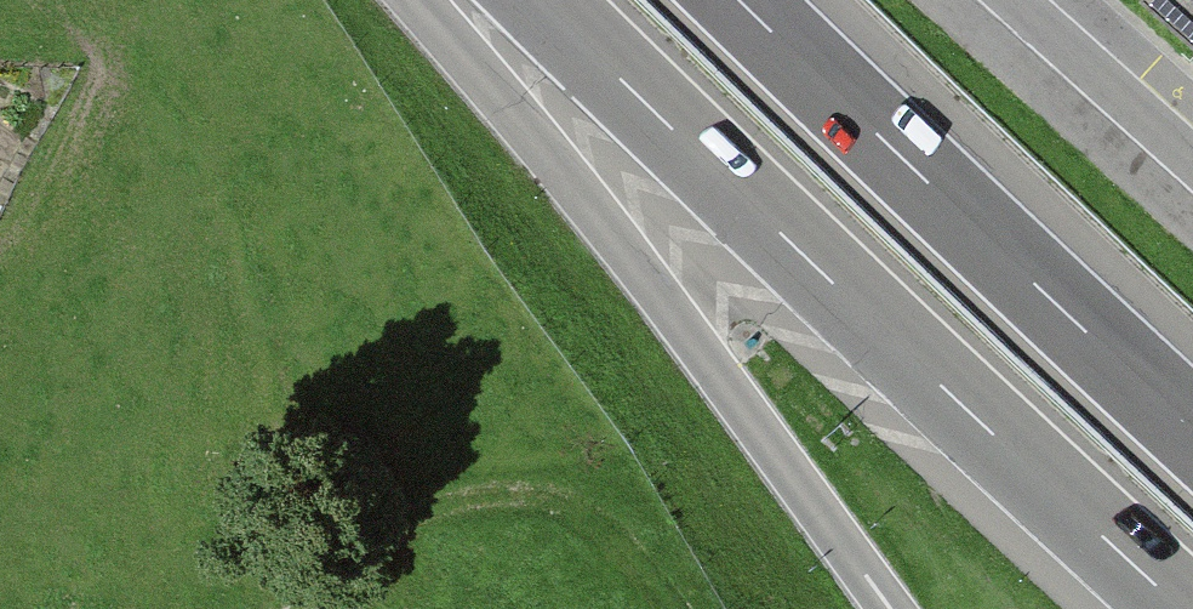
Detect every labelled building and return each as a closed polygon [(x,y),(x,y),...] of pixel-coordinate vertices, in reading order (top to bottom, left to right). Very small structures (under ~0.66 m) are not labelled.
[(1148,0),(1192,41),(1192,0),(1148,0)]
